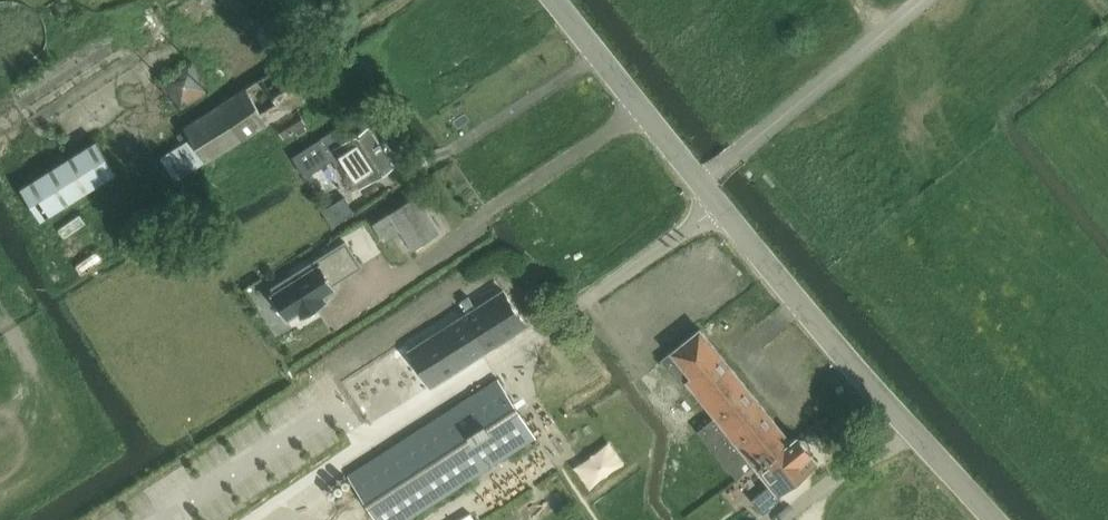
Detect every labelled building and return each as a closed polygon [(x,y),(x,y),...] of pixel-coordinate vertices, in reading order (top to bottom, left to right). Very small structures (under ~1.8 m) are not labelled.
[(183,107),(213,87),(195,59),(164,80),(183,107)] [(184,127),(192,139),(162,158),(176,180),(206,161),(272,120),(284,139),(296,131),(299,136),(308,130),(305,125),(308,124),(296,105),(306,98),(283,64),(184,127)] [(305,176),(338,155),(345,165),(338,170),(342,176),(349,172),(360,188),(395,165),(370,126),(350,139),(340,124),(291,156),(305,176)] [(97,139),(35,177),(20,186),(40,218),(116,171),(97,139)] [(440,233),(417,197),(374,224),(372,222),(362,228),(375,248),(400,232),(412,251),(440,233)] [(343,202),(324,214),(332,226),(351,214),(343,202)] [(336,289),(333,284),(361,266),(346,242),(273,288),(276,292),(272,295),(287,320),(299,312),(303,318),(318,308),(324,304),(327,302),(324,296),(336,289)] [(455,289),(448,294),(394,328),(409,351),(409,352),(431,387),(527,325),(504,290),(477,308),(469,297),(463,301),(455,289)] [(753,465),(757,470),(792,441),(701,329),(661,360),(682,386),(687,383),(715,418),(698,431),(737,478),(753,465)] [(499,379),(349,475),(378,519),(408,519),(537,438),(499,379)] [(609,418),(593,428),(611,457),(627,447),(609,418)] [(798,436),(792,441),(757,470),(770,485),(752,499),(763,513),(781,499),(778,495),(818,463),(811,454),(812,453),(810,450),(810,445),(805,439),(800,439),(798,436)] [(612,477),(632,461),(625,451),(605,467),(612,477)]
